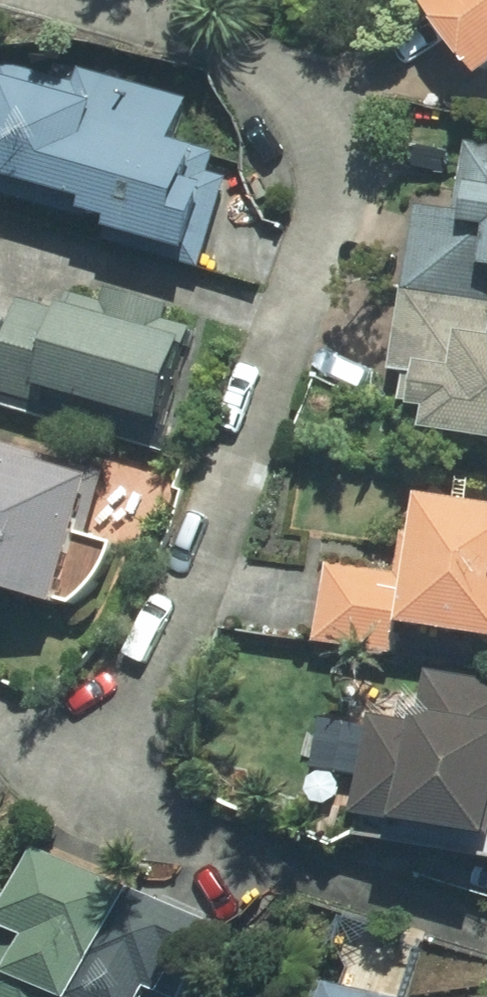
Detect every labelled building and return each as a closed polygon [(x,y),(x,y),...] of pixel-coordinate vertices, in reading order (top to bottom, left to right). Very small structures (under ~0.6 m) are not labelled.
[(412,15),(470,88),(486,75),(486,0),(431,0),(412,15)] [(96,235),(93,246),(196,277),(221,194),(203,189),(212,157),(171,145),(182,106),(73,73),(69,87),(0,67),(0,206),(96,235)] [(399,295),(486,309),(486,160),(461,156),(451,220),(412,214),(399,295)] [(149,435),(172,353),(180,356),(187,332),(159,324),(162,313),(64,286),(55,318),(13,307),(0,353),(0,395),(149,435)] [(395,299),(382,380),(397,383),(391,422),(413,425),(410,447),(486,460),(486,351),(486,346),(486,313),(395,299)] [(0,453),(0,608),(41,620),(64,539),(83,544),(101,482),(0,453)] [(406,508),(394,583),(322,572),(309,652),(387,664),(391,639),(486,654),(486,521),(406,508)] [(344,824),(385,831),(383,840),(485,859),(486,850),(486,691),(421,678),(410,731),(364,722),(344,824)] [(21,855),(0,905),(0,996),(186,996),(212,936),(21,855)]
